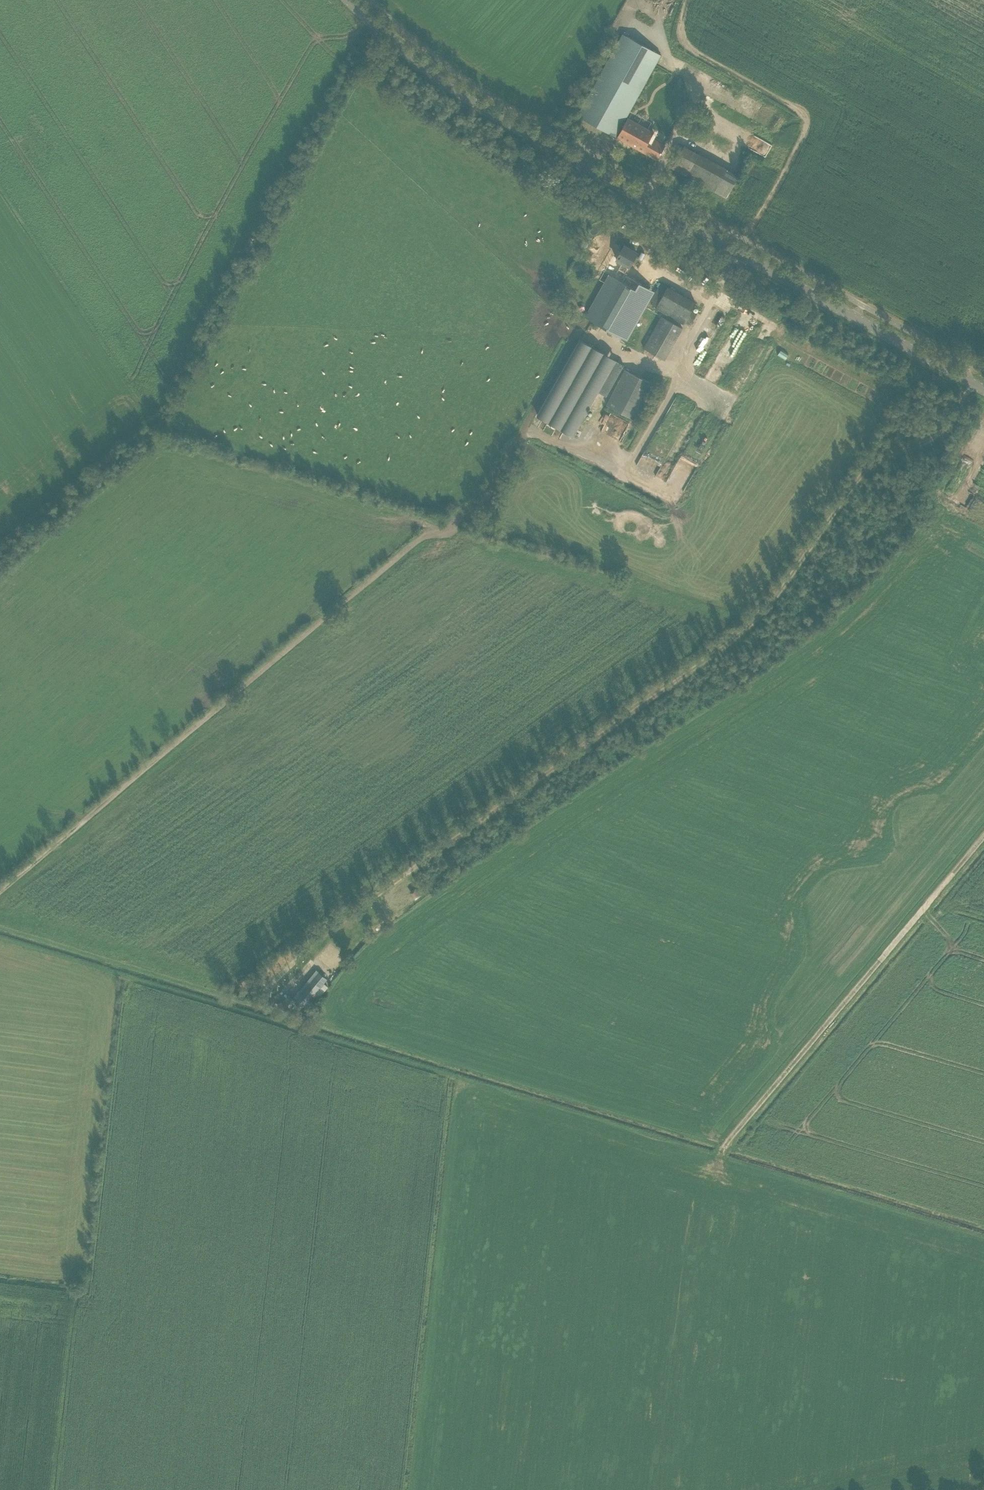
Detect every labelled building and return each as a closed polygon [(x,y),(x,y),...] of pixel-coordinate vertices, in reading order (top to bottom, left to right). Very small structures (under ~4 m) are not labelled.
[(577,115),(616,137),(661,55),(623,34),(577,115)] [(665,145),(652,138),(654,136),(652,135),(653,132),(628,118),(617,137),(657,159),(665,145)] [(680,134),(689,138),(698,122),(689,118),(680,134)] [(672,168),(727,197),(738,177),(683,147),(677,159),(672,168)] [(607,265),(613,268),(586,317),(626,340),(650,299),(649,295),(638,289),(641,284),(624,274),(637,253),(624,245),(621,251),(616,249),(607,265)] [(661,283),(652,299),(657,302),(654,309),(683,325),(695,303),(661,283)] [(643,348),(665,360),(683,328),(661,316),(643,348)] [(542,418),(572,435),(598,392),(606,396),(624,365),(581,340),(554,386),(537,415),(542,418)] [(606,405),(636,420),(654,384),(625,369),(606,405)] [(656,476),(693,408),(673,398),(637,465),(656,476)] [(298,997),(305,1004),(306,1003),(326,980),(318,973),(298,996),(298,997)]
